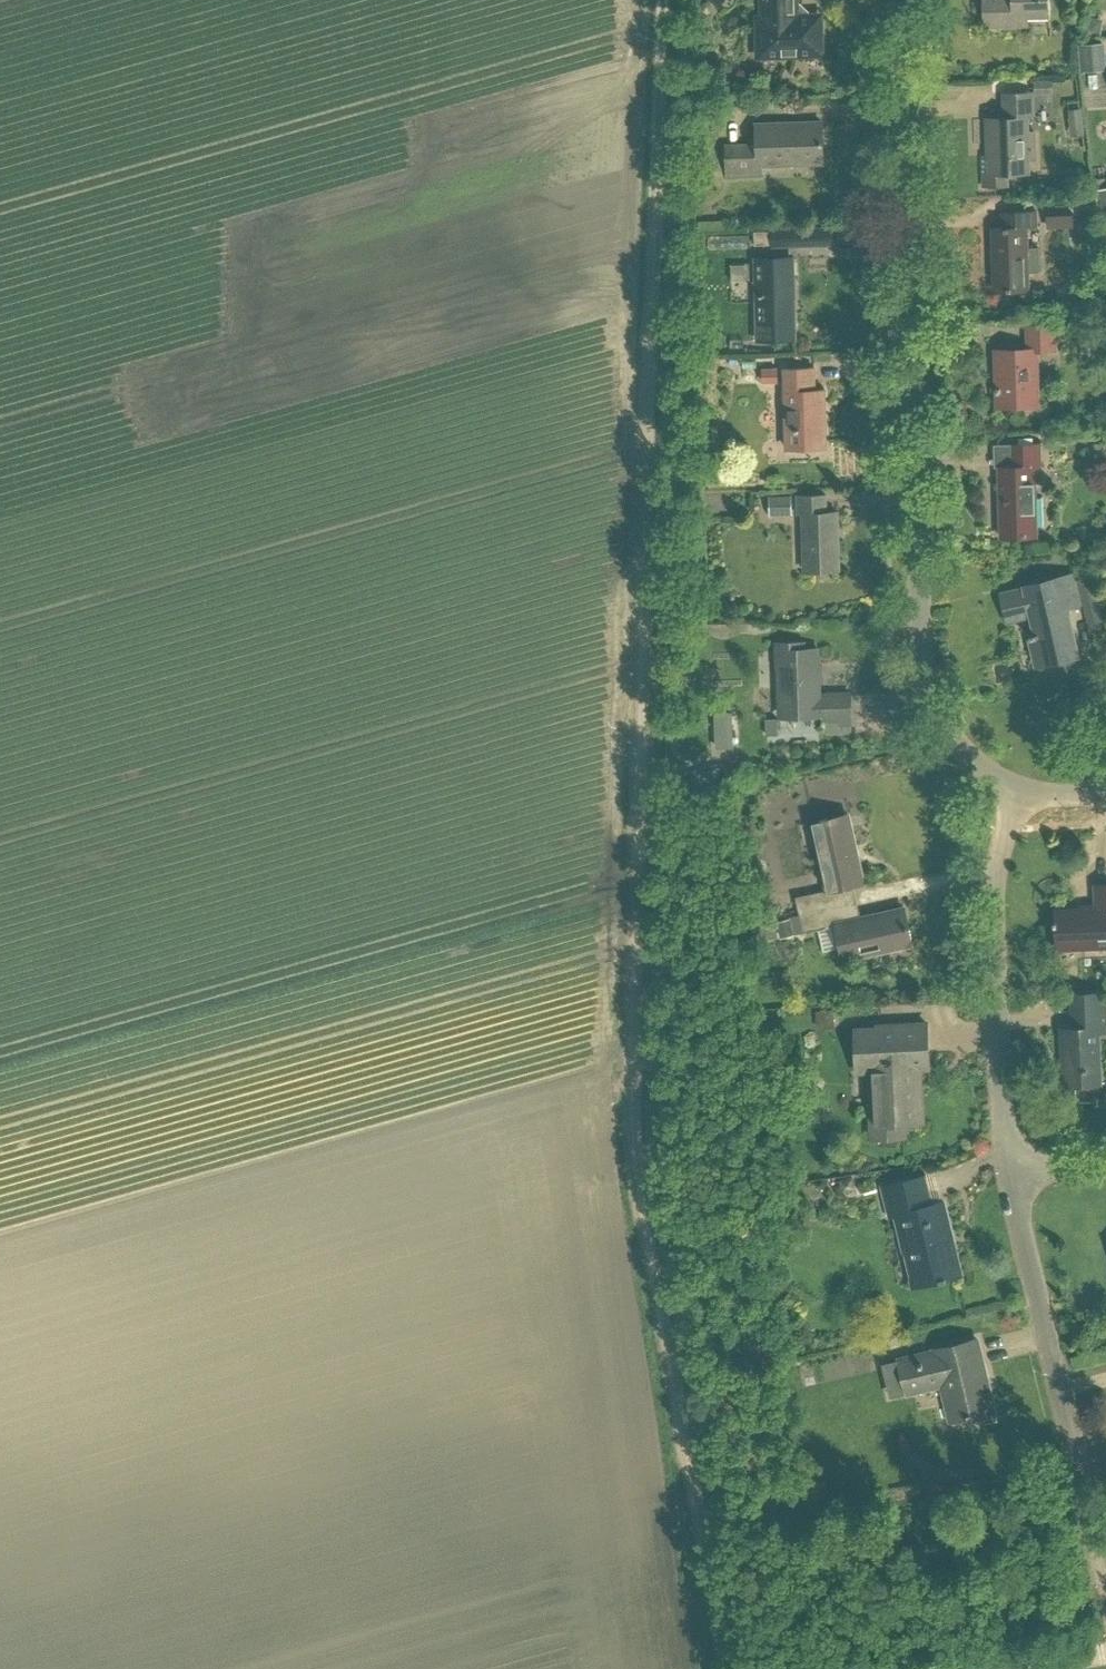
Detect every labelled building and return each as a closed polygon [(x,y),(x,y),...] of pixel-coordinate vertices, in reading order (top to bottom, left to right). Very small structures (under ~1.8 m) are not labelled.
[(721,10),(728,0),(707,0),(721,10)] [(760,55),(821,53),(820,15),(807,16),(796,6),(796,0),(764,0),(764,17),(759,17),(760,55)] [(1051,25),(1050,0),(983,0),(984,27),(1029,26),(1029,17),(1049,16),(1049,25),(1051,25)] [(1089,16),(1087,30),(1102,32),(1104,18),(1089,16)] [(1079,43),(1081,70),(1105,68),(1105,47),(1105,41),(1079,43)] [(1036,83),(1037,97),(1056,96),(1055,82),(1036,83)] [(1034,131),(1029,131),(1028,117),(1033,117),(1032,92),(1003,93),(1004,118),(986,118),(987,144),(991,144),(991,155),(983,155),(984,186),(1008,185),(1008,173),(1030,172),(1029,154),(1034,154),(1034,159),(1035,159),(1034,131)] [(1086,138),(1083,111),(1065,113),(1066,120),(1070,120),(1073,140),(1086,138)] [(739,145),(740,176),(762,175),(762,164),(823,162),(823,172),(824,172),(823,122),(756,123),(757,144),(739,145)] [(1097,184),(1104,211),(1105,210),(1105,181),(1097,184)] [(1038,247),(1027,247),(1027,227),(1037,226),(1037,211),(1003,212),(1004,227),(993,228),(995,290),(1008,289),(1008,290),(1029,289),(1028,271),(1040,271),(1039,254),(1038,247)] [(832,243),(832,226),(771,228),(772,246),(805,245),(832,243)] [(1075,235),(1075,246),(1090,245),(1090,234),(1075,235)] [(755,257),(757,341),(796,340),(794,256),(755,257)] [(1054,324),(1028,325),(1028,349),(996,350),(998,405),(1038,404),(1036,350),(1055,349),(1054,324)] [(764,367),(765,382),(781,382),(780,366),(764,367)] [(786,368),(788,448),(825,447),(824,389),(815,389),(815,367),(786,368)] [(1097,458),(1105,457),(1105,441),(1096,441),(1097,458)] [(1013,444),(1014,466),(999,466),(1001,528),(1037,527),(1035,466),(1041,465),(1040,443),(1013,444)] [(793,513),(792,493),(769,494),(770,514),(793,513)] [(803,514),(805,570),(839,569),(837,511),(827,511),(826,494),(797,495),(798,514),(803,514)] [(1026,588),(1002,594),(1008,621),(1033,615),(1037,633),(1030,635),(1037,665),(1076,656),(1064,608),(1080,604),(1073,573),(1026,585),(1026,588)] [(850,694),(819,694),(818,649),(802,649),(802,642),(778,643),(780,713),(823,712),(823,719),(850,718),(850,694)] [(733,747),(733,711),(716,711),(716,747),(733,747)] [(850,718),(823,719),(823,733),(851,733),(850,718)] [(796,895),(800,914),(857,901),(853,885),(863,883),(848,813),(813,821),(828,889),(815,892),(796,895)] [(1055,908),(1057,948),(1105,946),(1105,884),(1095,884),(1096,907),(1055,908)] [(861,918),(857,901),(800,914),(804,932),(823,927),(836,924),(844,958),(913,943),(905,908),(861,918)] [(1105,1009),(1105,991),(1072,992),(1073,1027),(1061,1028),(1062,1058),(1064,1058),(1065,1084),(1101,1083),(1099,1032),(1105,1032),(1105,1015),(1105,1009)] [(836,1028),(835,1008),(817,1009),(818,1029),(836,1028)] [(927,1022),(879,1025),(879,1027),(856,1028),(858,1070),(870,1069),(873,1136),(905,1134),(904,1121),(923,1120),(920,1068),(929,1067),(927,1022)] [(883,1185),(890,1216),(896,1214),(913,1283),(939,1276),(940,1281),(960,1276),(951,1239),(953,1239),(944,1201),(932,1204),(925,1175),(883,1185)] [(977,1339),(934,1349),(934,1351),(900,1359),(908,1393),(942,1384),(951,1420),(987,1411),(981,1385),(988,1383),(977,1339)]
